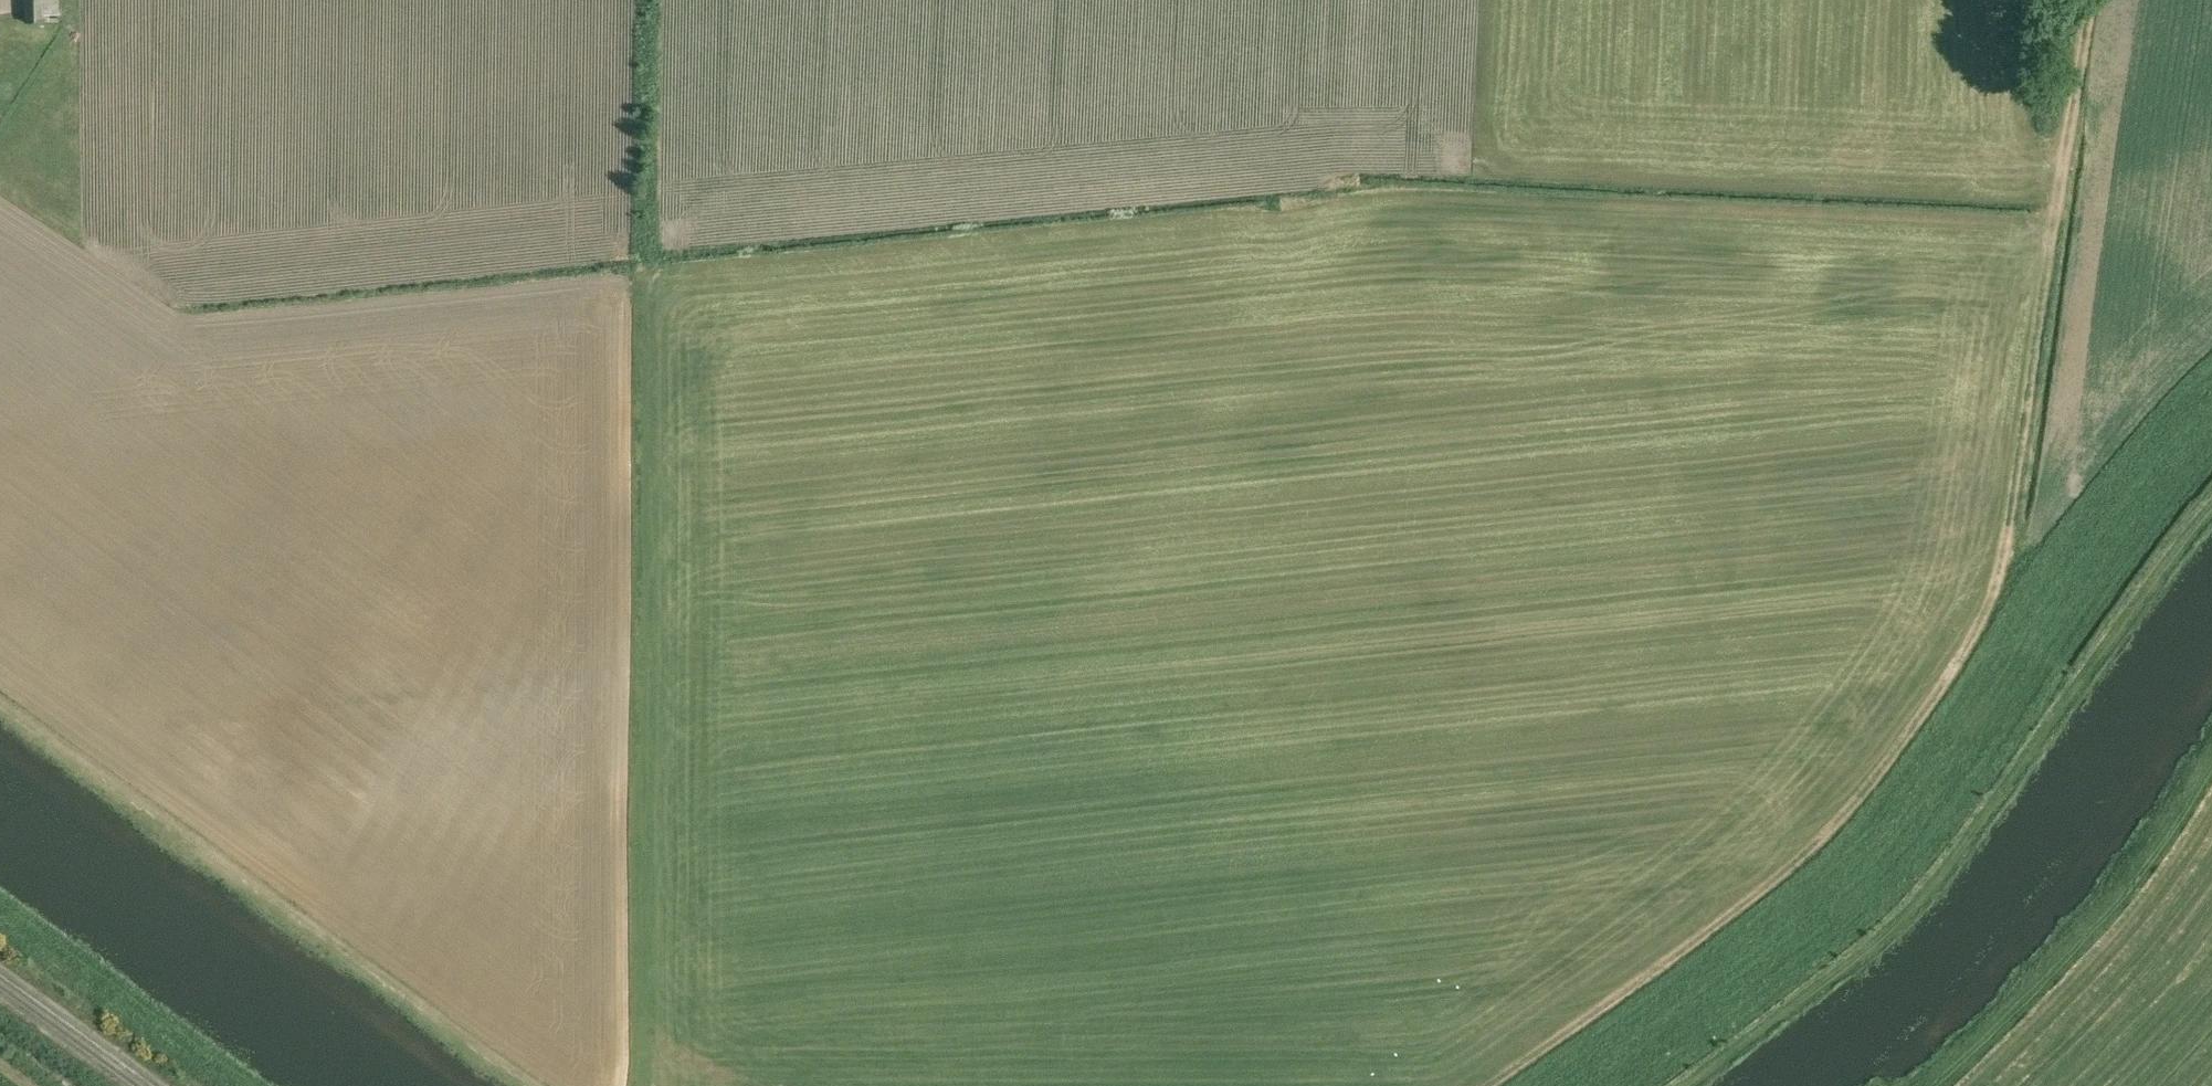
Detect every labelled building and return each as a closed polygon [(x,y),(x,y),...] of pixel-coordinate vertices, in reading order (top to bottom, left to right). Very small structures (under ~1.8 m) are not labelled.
[(26,23),(61,21),(60,0),(25,0),(26,23)]
